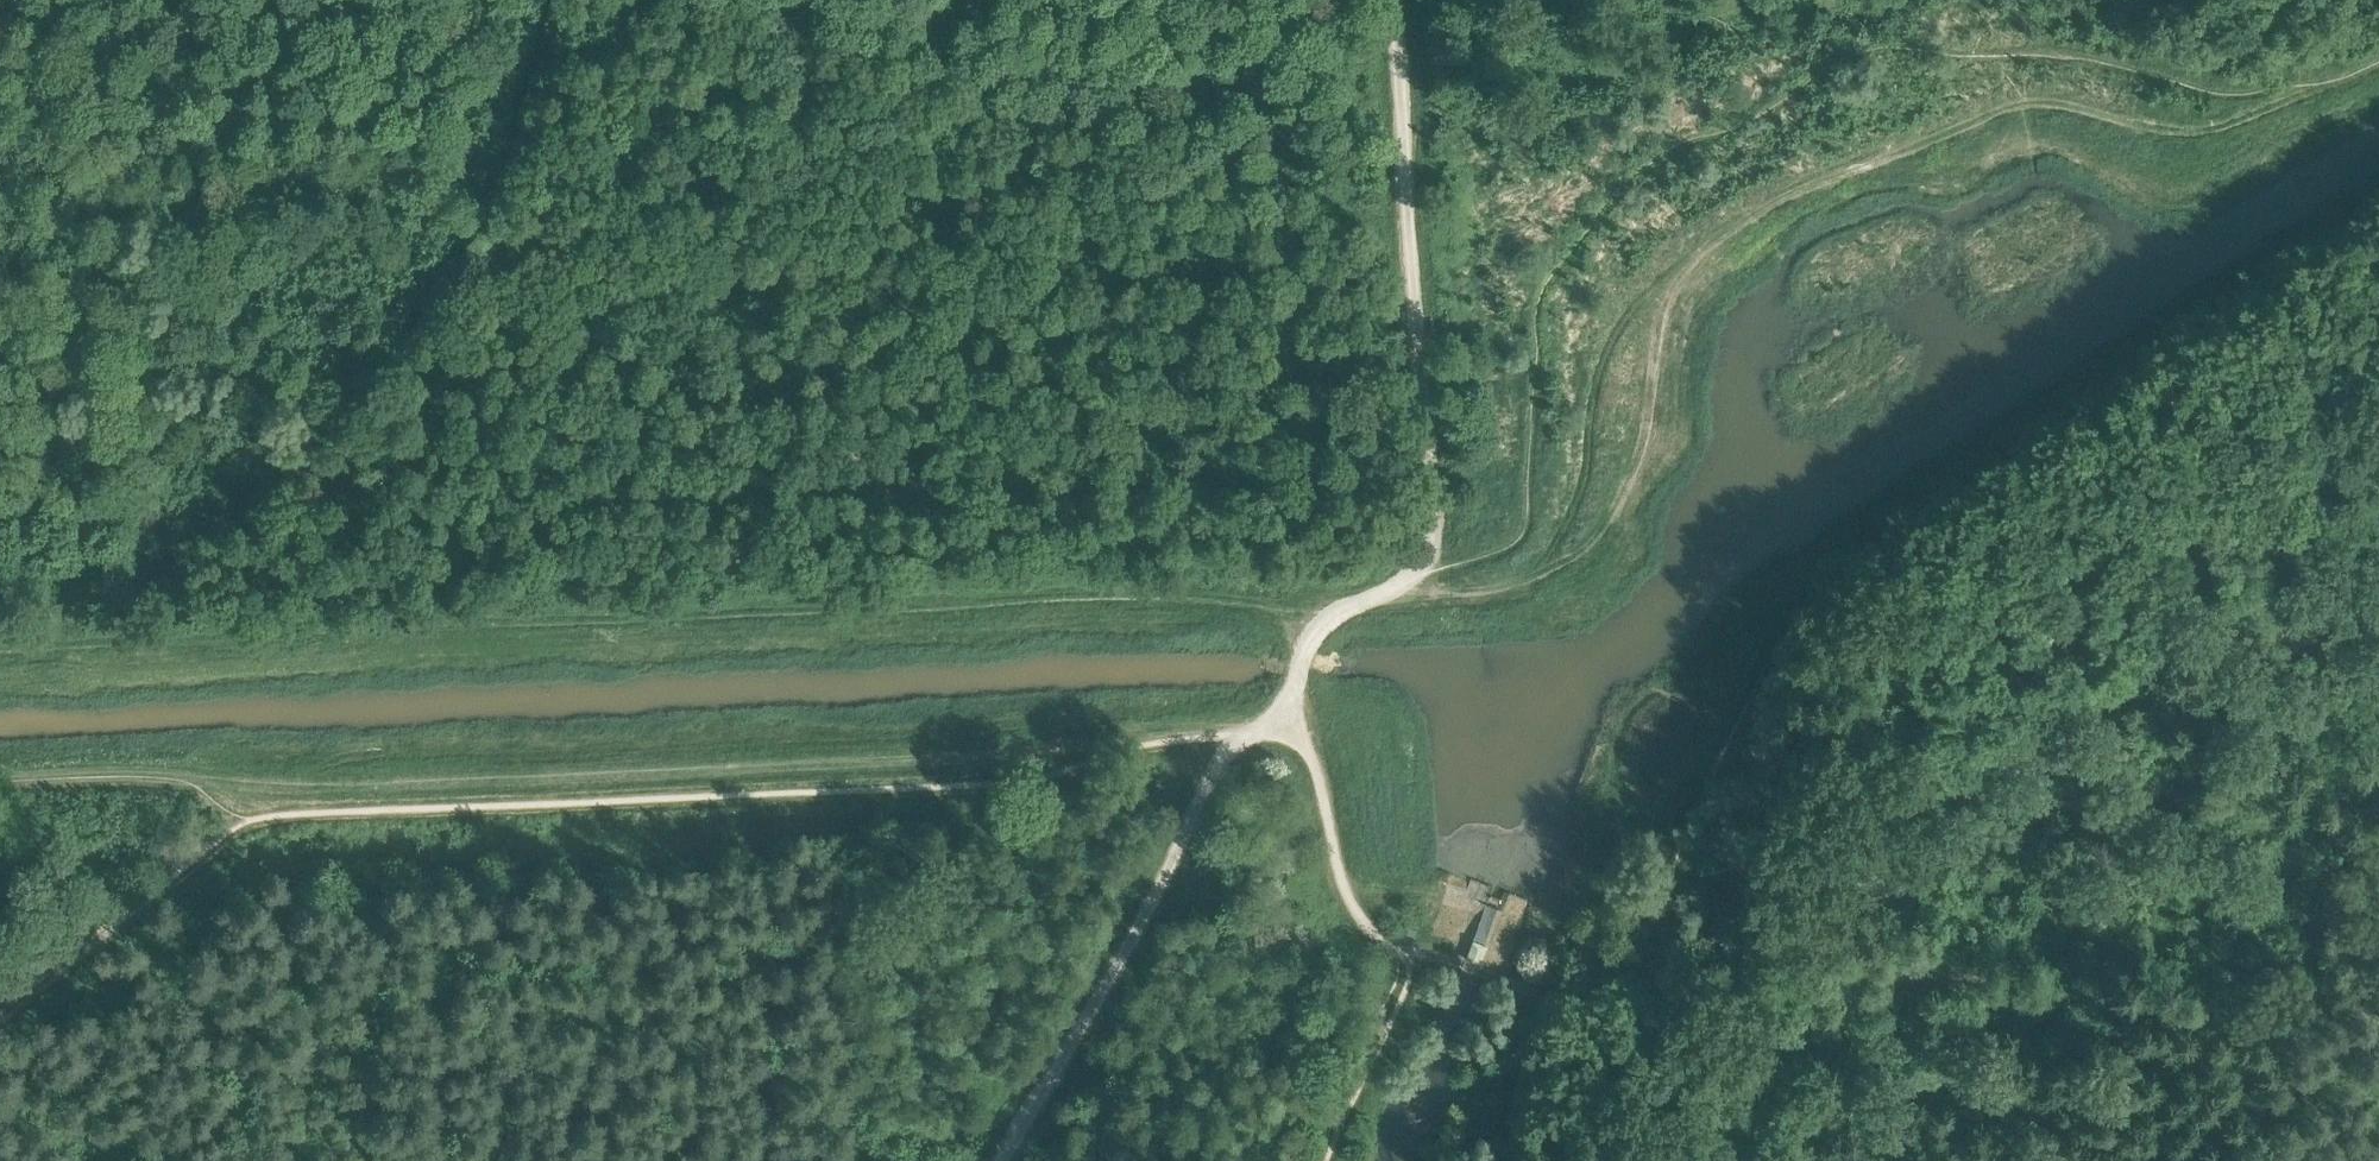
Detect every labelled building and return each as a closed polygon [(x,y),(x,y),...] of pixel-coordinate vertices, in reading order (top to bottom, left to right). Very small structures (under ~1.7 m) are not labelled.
[(1487,945),(1485,944),(1473,939),(1466,957),(1480,962),(1487,945)]
